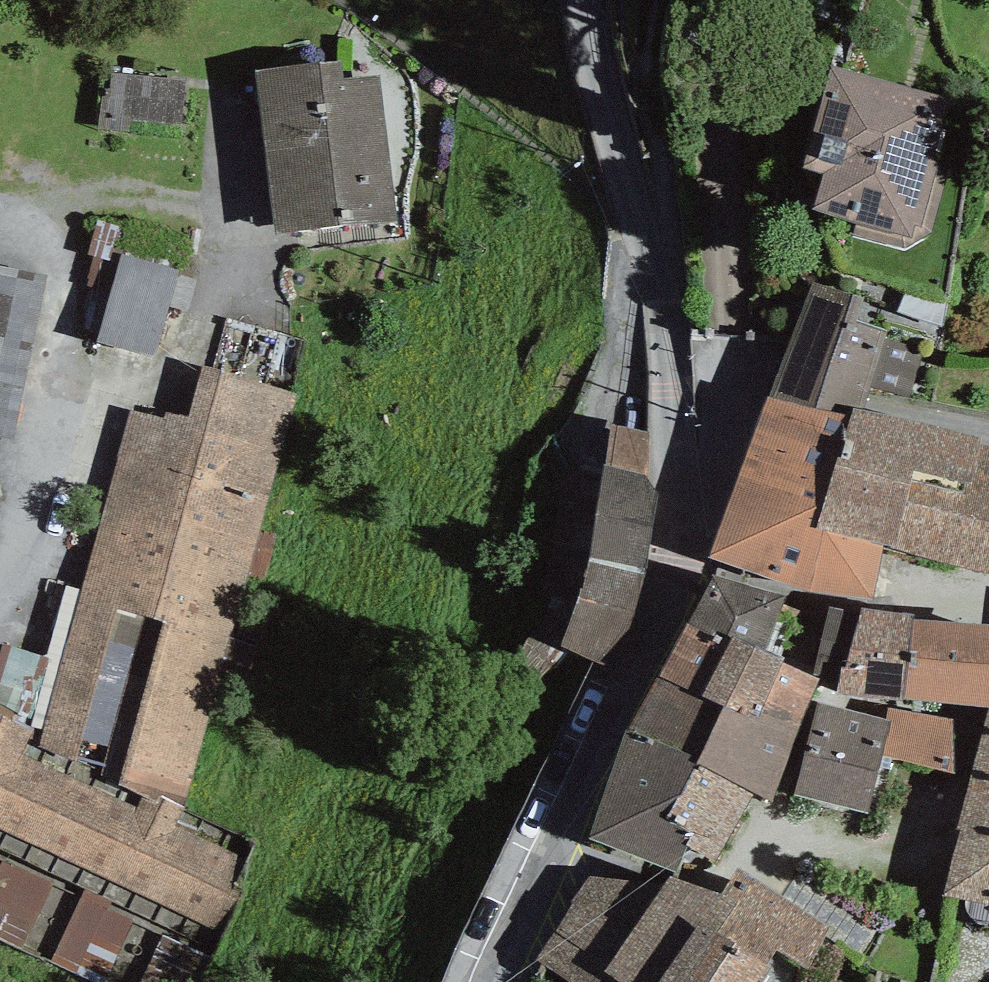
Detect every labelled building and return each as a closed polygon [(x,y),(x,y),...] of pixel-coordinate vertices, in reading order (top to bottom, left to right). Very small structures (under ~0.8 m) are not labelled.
[(256,69),(275,235),(395,221),(378,74),(343,79),(341,59),(256,69)] [(961,99),(832,64),(804,170),(824,175),(814,211),(856,224),(853,236),(906,247),(933,230),(961,99)] [(185,80),(112,73),(106,127),(128,129),(130,115),(181,120),(185,80)] [(111,293),(98,340),(154,356),(186,248),(100,223),(91,254),(97,257),(88,287),(111,293)] [(12,436),(44,275),(0,267),(0,433),(12,436)] [(773,385),(768,397),(851,416),(854,408),(863,410),(866,406),(871,387),(908,397),(923,349),(883,339),(886,328),(856,321),(863,298),(815,284),(773,385)] [(133,412),(39,747),(186,802),(296,392),(202,367),(188,418),(166,410),(162,421),(133,412)] [(816,528),(851,416),(768,397),(709,558),(808,590),(874,604),(884,545),(816,528)] [(884,545),(988,572),(988,447),(977,443),(978,436),(863,410),(854,408),(851,416),(816,528),(884,545)] [(579,600),(561,647),(616,670),(637,613),(644,577),(659,494),(647,479),(649,434),(614,429),(591,561),(579,600)] [(785,597),(714,575),(688,625),(767,651),(785,597)] [(904,700),(914,619),(915,613),(861,608),(861,613),(829,607),(814,677),(840,682),(836,695),(904,700)] [(904,700),(988,707),(988,625),(914,619),(904,700)] [(767,651),(688,625),(660,676),(757,721),(764,711),(800,727),(819,681),(782,663),(785,657),(767,651)] [(0,654),(0,714),(33,730),(48,658),(3,645),(0,654)] [(757,721),(660,676),(627,730),(699,762),(696,766),(754,793),(773,804),(800,727),(764,711),(757,721)] [(888,720),(819,702),(796,795),(869,813),(884,754),(955,773),(954,719),(889,708),(888,720)] [(955,831),(960,832),(941,897),(988,907),(988,712),(955,831)] [(6,856),(55,879),(84,892),(134,915),(166,929),(216,951),(252,848),(27,745),(33,730),(0,714),(0,853),(6,856)] [(699,762),(627,730),(588,840),(677,874),(687,847),(691,836),(666,816),(696,766),(699,762)] [(754,793),(696,766),(666,816),(691,836),(687,847),(715,864),(754,793)] [(6,856),(0,869),(0,938),(23,949),(55,879),(6,856)] [(591,875),(533,961),(565,981),(762,981),(771,969),(766,965),(776,949),(808,968),(831,928),(739,870),(721,896),(670,877),(665,883),(591,875)] [(84,892),(52,964),(90,981),(104,981),(134,915),(84,892)] [(166,929),(141,981),(202,981),(216,951),(166,929)]
